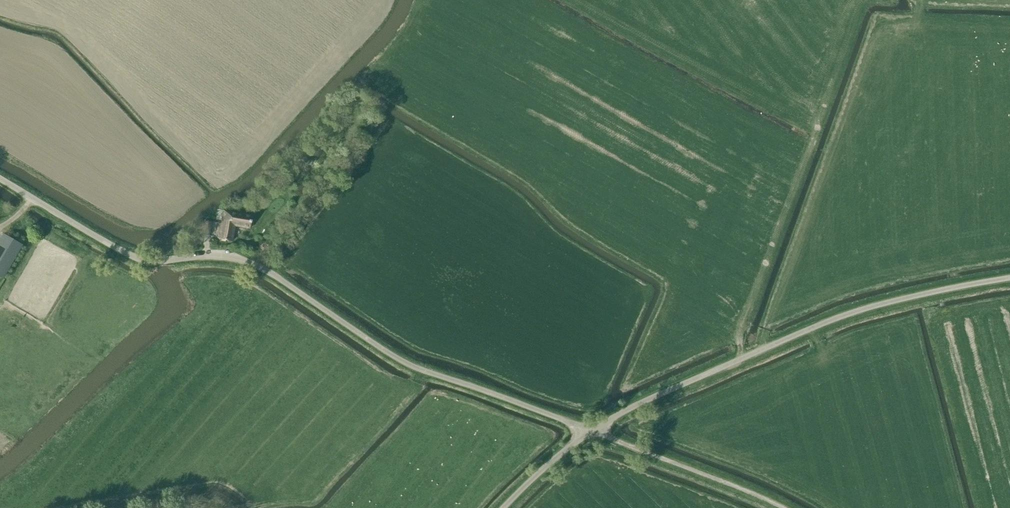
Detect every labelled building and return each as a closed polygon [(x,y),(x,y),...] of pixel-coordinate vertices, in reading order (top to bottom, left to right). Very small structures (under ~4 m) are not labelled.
[(217,239),(232,241),(235,226),(250,228),(252,215),(222,210),(217,239)] [(202,233),(210,234),(212,221),(204,220),(202,233)] [(3,278),(22,245),(3,234),(0,240),(0,276),(3,278)]
